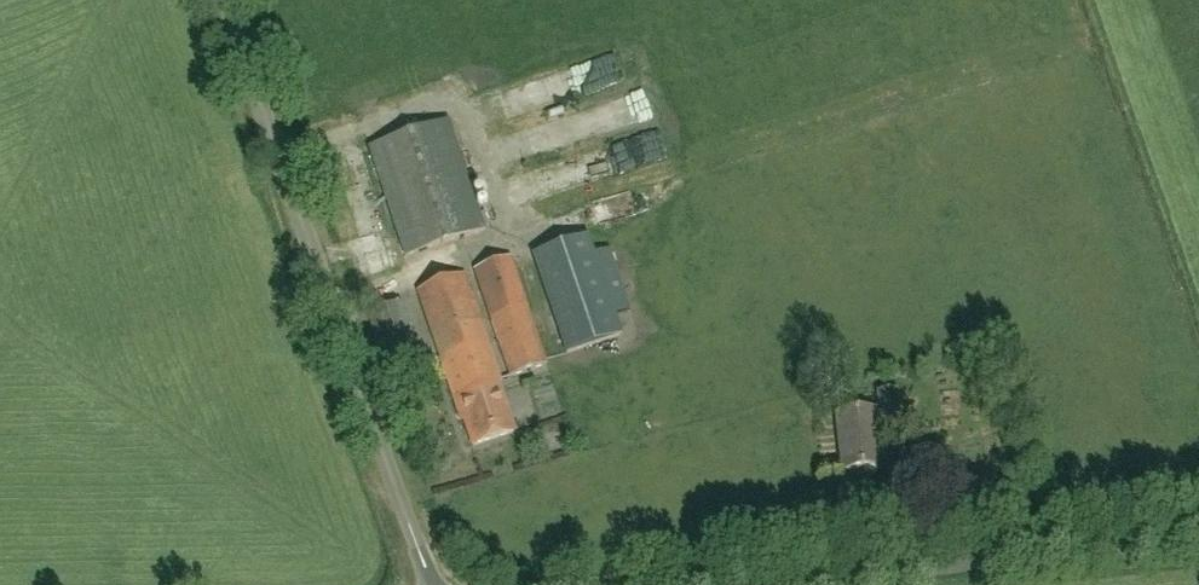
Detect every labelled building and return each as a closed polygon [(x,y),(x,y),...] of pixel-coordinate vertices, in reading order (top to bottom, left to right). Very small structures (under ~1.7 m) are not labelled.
[(568,87),(581,82),(574,62),(561,66),(568,87)] [(534,70),(506,84),(513,100),(542,85),(534,70)] [(561,150),(562,176),(584,175),(597,171),(620,170),(633,165),(627,146),(621,130),(587,141),(587,133),(578,108),(580,144),(561,150)] [(449,122),(370,149),(406,256),(486,229),(449,122)] [(646,158),(667,146),(659,132),(638,144),(646,158)] [(612,249),(594,254),(588,237),(534,255),(567,354),(621,336),(614,314),(633,310),(612,249)] [(512,258),(475,270),(511,377),(548,365),(512,258)] [(488,343),(465,274),(415,291),(458,414),(461,413),(473,446),(514,432),(497,382),(500,380),(488,343)] [(401,304),(369,315),(388,370),(419,359),(401,304)] [(878,411),(837,415),(843,471),(882,468),(878,430),(900,427),(896,392),(876,394),(878,411)] [(536,411),(538,448),(560,447),(558,410),(536,411)]
